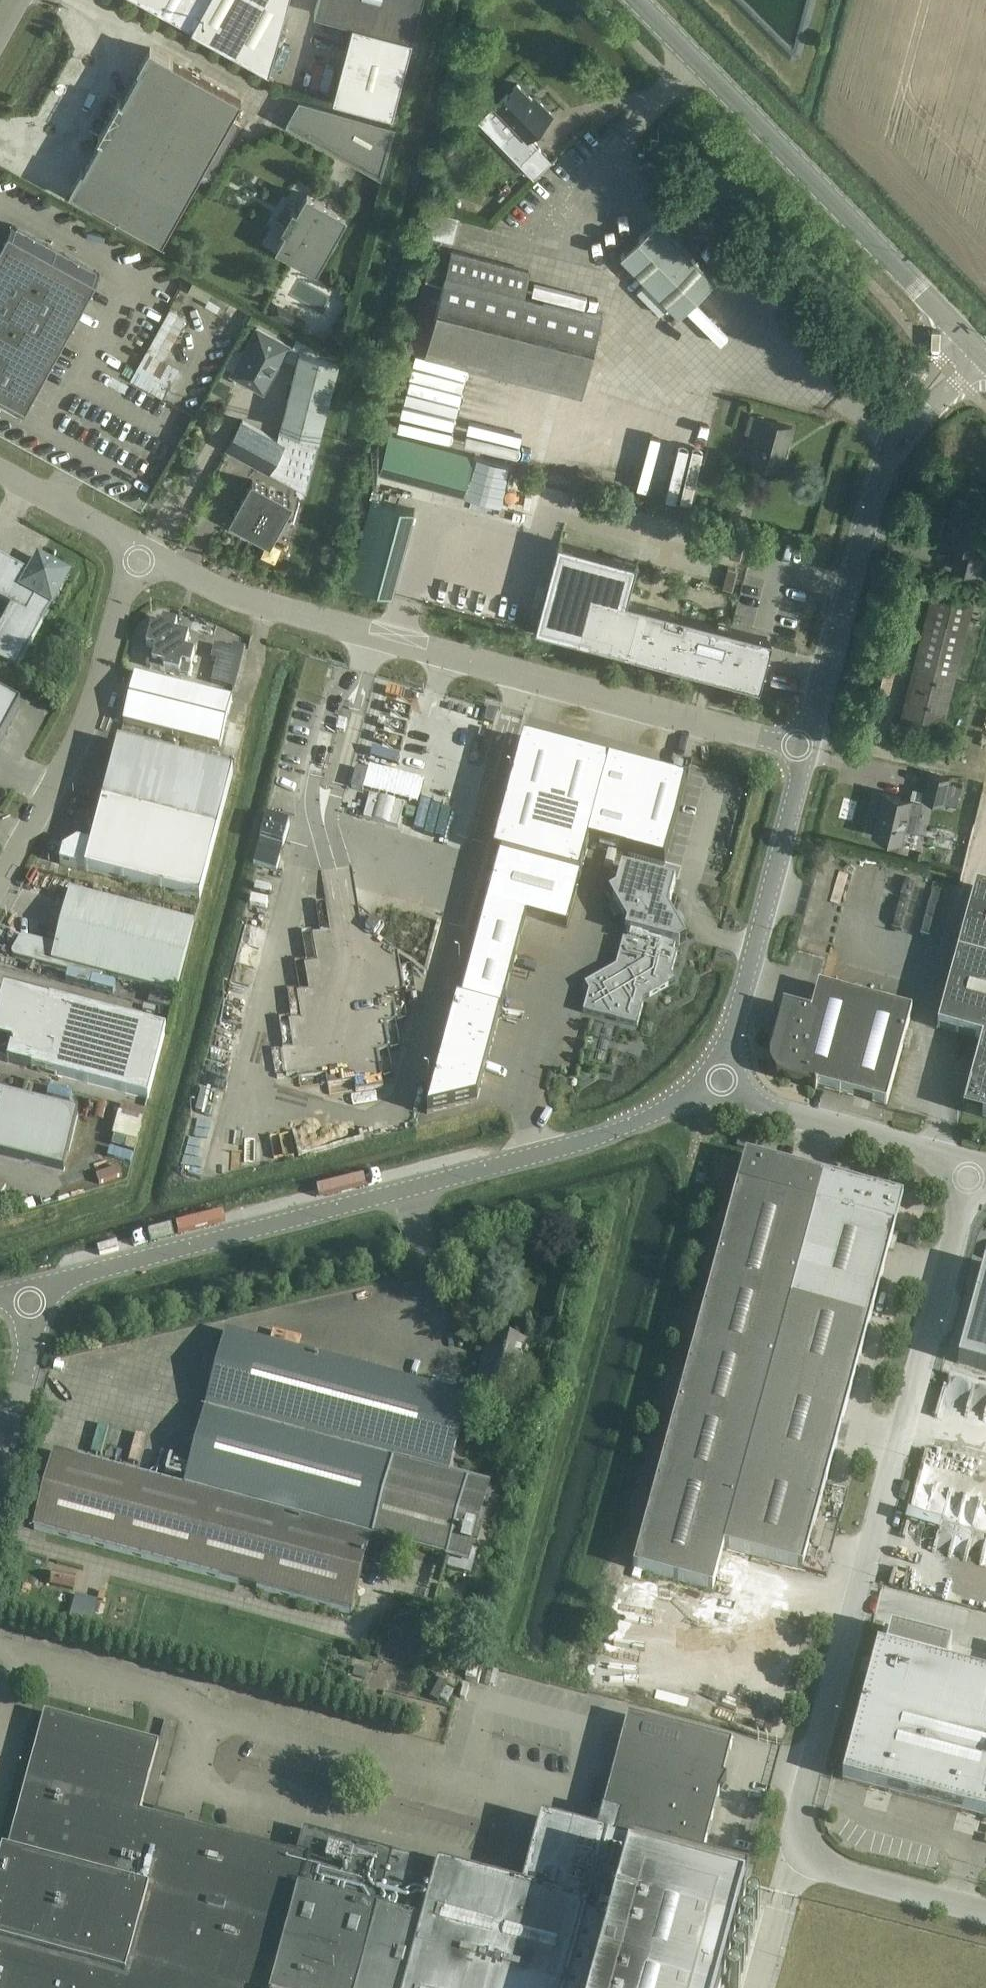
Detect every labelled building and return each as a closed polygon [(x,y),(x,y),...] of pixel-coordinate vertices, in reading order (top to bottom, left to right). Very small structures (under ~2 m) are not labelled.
[(270,68),(288,0),(147,0),(270,68)] [(422,0),(318,0),(314,13),(353,23),(334,99),(393,114),(412,39),(422,0)] [(71,189),(89,199),(162,240),(241,99),(150,48),(139,67),(142,68),(123,101),(119,99),(98,136),(102,138),(84,171),(82,170),(71,189)] [(496,105),(494,107),(517,130),(502,144),(507,149),(520,163),(534,178),(543,169),(551,161),(537,147),(528,137),(552,114),(541,103),(538,105),(517,84),(496,105)] [(381,176),(396,125),(300,99),(287,123),(381,176)] [(316,268),(347,213),(305,190),(296,207),(295,207),(284,227),(288,229),(278,247),(316,268)] [(423,230),(435,234),(455,239),(459,218),(460,215),(429,207),(423,230)] [(657,221),(622,255),(647,281),(636,291),(648,303),(659,315),(670,304),(679,313),(714,279),(657,221)] [(32,396),(100,273),(12,225),(3,241),(0,239),(0,401),(23,413),(32,396)] [(452,251),(447,271),(428,267),(408,348),(582,393),(602,314),(523,294),(529,271),(452,251)] [(277,302),(270,314),(300,331),(307,319),(277,302)] [(230,372),(235,374),(235,381),(246,387),(251,383),(264,390),(290,342),(256,323),(230,372)] [(328,331),(321,345),(335,351),(341,338),(328,331)] [(300,350),(280,428),(320,438),(340,360),(300,350)] [(130,380),(146,389),(169,402),(183,375),(178,373),(180,369),(147,351),(130,380)] [(404,363),(397,392),(406,394),(414,366),(404,363)] [(220,379),(213,390),(225,397),(231,385),(220,379)] [(573,415),(560,468),(597,477),(610,425),(573,415)] [(746,432),(757,434),(750,460),(781,469),(793,427),(750,415),(746,432)] [(227,448),(269,471),(306,492),(320,438),(280,428),(278,440),(242,420),(227,448)] [(392,434),(384,471),(523,502),(529,465),(392,434)] [(291,504),(292,502),(290,501),(289,501),(254,482),(255,481),(252,480),(251,482),(252,483),(232,518),(232,517),(231,520),(233,521),(233,520),(246,528),(255,533),(268,540),(270,541),(271,539),(272,536),(275,538),(281,527),(278,526),(290,504),(291,504)] [(152,502),(161,507),(166,498),(157,493),(152,502)] [(956,499),(945,542),(958,545),(953,567),(978,574),(985,542),(985,536),(980,535),(985,512),(985,507),(956,499)] [(9,604),(11,605),(0,625),(0,661),(16,670),(43,621),(42,621),(51,605),(52,605),(69,574),(44,560),(38,557),(33,567),(30,572),(0,556),(0,599),(9,604)] [(590,591),(577,640),(630,654),(706,674),(754,686),(767,638),(718,625),(682,615),(627,601),(590,591)] [(933,591),(900,720),(941,731),(946,713),(949,699),(952,688),(954,681),(972,610),(974,602),(933,591)] [(148,656),(146,666),(165,671),(179,674),(189,676),(191,667),(195,653),(185,650),(189,636),(175,633),(177,624),(162,620),(161,625),(157,623),(156,628),(151,627),(146,646),(155,648),(153,657),(148,656)] [(232,648),(214,644),(210,657),(216,659),(210,681),(234,687),(244,647),(233,644),(232,648)] [(897,661),(876,656),(868,687),(889,692),(897,661)] [(123,722),(143,727),(220,746),(232,699),(135,675),(123,722)] [(0,696),(0,744),(6,733),(11,736),(16,726),(11,723),(20,707),(0,696)] [(439,1068),(427,1114),(477,1102),(483,1080),(489,1059),(494,1037),(500,1015),(513,966),(526,916),(567,927),(580,877),(589,844),(664,864),(675,824),(686,784),(663,777),(663,776),(648,772),(633,768),(632,769),(608,763),(583,756),(584,755),(567,750),(551,746),(550,747),(524,740),(513,781),(493,854),(499,856),(486,906),(472,955),(459,1004),(456,1003),(450,1026),(445,1047),(439,1068)] [(60,863),(199,900),(233,773),(118,743),(91,845),(77,842),(76,847),(69,852),(63,850),(60,863)] [(948,783),(949,777),(928,773),(922,799),(957,806),(961,786),(948,783)] [(406,780),(404,787),(421,792),(423,785),(406,780)] [(399,826),(404,803),(369,793),(363,817),(399,826)] [(922,803),(902,798),(883,793),(879,809),(881,810),(879,817),(877,817),(873,834),(902,841),(908,815),(918,818),(922,803)] [(975,825),(978,811),(971,809),(968,824),(975,825)] [(253,862),(257,863),(277,869),(289,823),(266,817),(253,862)] [(937,1028),(982,1040),(963,1112),(985,1118),(985,850),(976,888),(958,954),(943,1009),(937,1028)] [(962,858),(956,862),(961,868),(966,864),(962,858)] [(676,882),(656,877),(621,868),(616,889),(609,893),(627,924),(625,931),(629,932),(627,940),(623,939),(616,966),(585,984),(589,991),(583,1013),(637,1026),(644,1000),(675,982),(672,976),(677,953),(673,953),(675,945),(679,946),(679,944),(686,940),(668,909),(676,882)] [(19,939),(12,951),(12,952),(12,953),(12,954),(12,955),(13,955),(14,957),(15,957),(42,964),(96,979),(98,979),(100,979),(100,978),(101,978),(102,976),(102,975),(175,995),(194,924),(90,896),(71,890),(56,945),(24,937),(23,937),(22,937),(20,938),(19,939)] [(372,918),(365,927),(374,934),(381,925),(372,918)] [(783,1007),(770,1053),(770,1057),(770,1061),(770,1065),(772,1068),(774,1072),(776,1075),(779,1077),(782,1079),(786,1080),(815,1088),(814,1090),(815,1091),(817,1086),(886,1105),(912,1011),(818,985),(811,1013),(781,1005),(781,1006),(783,1007)] [(147,1098),(164,1028),(136,1021),(74,1005),(4,986),(0,1000),(0,1060),(147,1098)] [(64,1171),(78,1113),(0,1094),(0,1156),(64,1171)] [(118,1112),(112,1136),(136,1142),(142,1119),(118,1112)] [(749,1139),(739,1137),(737,1147),(746,1150),(749,1139)] [(732,1203),(645,1526),(724,1548),(747,1462),(794,1292),(825,1177),(746,1155),(738,1184),(732,1203)] [(825,1177),(794,1292),(872,1313),(903,1198),(825,1177)] [(957,1363),(985,1371),(985,1265),(984,1264),(975,1298),(967,1328),(957,1363)] [(794,1292),(747,1462),(826,1483),(872,1313),(794,1292)] [(473,1398),(226,1331),(184,1487),(54,1452),(33,1529),(352,1615),(373,1537),(470,1564),(491,1484),(453,1473),(469,1414),(473,1398)] [(479,1377),(473,1398),(469,1414),(476,1416),(479,1405),(501,1411),(507,1390),(512,1391),(525,1343),(494,1335),(483,1378),(479,1377)] [(964,1367),(950,1411),(971,1417),(982,1372),(964,1367)] [(747,1462),(724,1548),(803,1569),(826,1483),(747,1462)] [(909,1511),(906,1523),(939,1532),(942,1520),(909,1511)] [(645,1526),(633,1569),(693,1585),(713,1590),(724,1548),(645,1526)] [(53,1571),(50,1585),(62,1588),(72,1589),(74,1590),(77,1576),(53,1571)] [(75,1594),(69,1619),(92,1625),(99,1600),(75,1594)] [(842,1780),(985,1818),(985,1676),(877,1647),(842,1780)] [(417,1657),(413,1673),(425,1676),(429,1661),(417,1657)] [(440,1680),(430,1698),(438,1702),(440,1699),(447,1703),(454,1691),(447,1687),(449,1685),(440,1680)] [(744,1899),(742,1898),(749,1872),(702,1860),(683,1854),(634,1842),(598,1832),(597,1834),(553,1822),(541,1819),(522,1888),(438,1866),(393,1854),(304,1830),(297,1856),(184,1825),(153,1817),(140,1813),(142,1805),(159,1744),(45,1713),(0,1880),(0,1987),(721,1987),(744,1899)] [(732,1744),(713,1739),(628,1716),(613,1774),(717,1802),(719,1793),(727,1779),(724,1777),(732,1744)] [(599,1828),(598,1832),(634,1842),(683,1854),(702,1860),(703,1855),(717,1802),(613,1774),(603,1813),(599,1828)]
